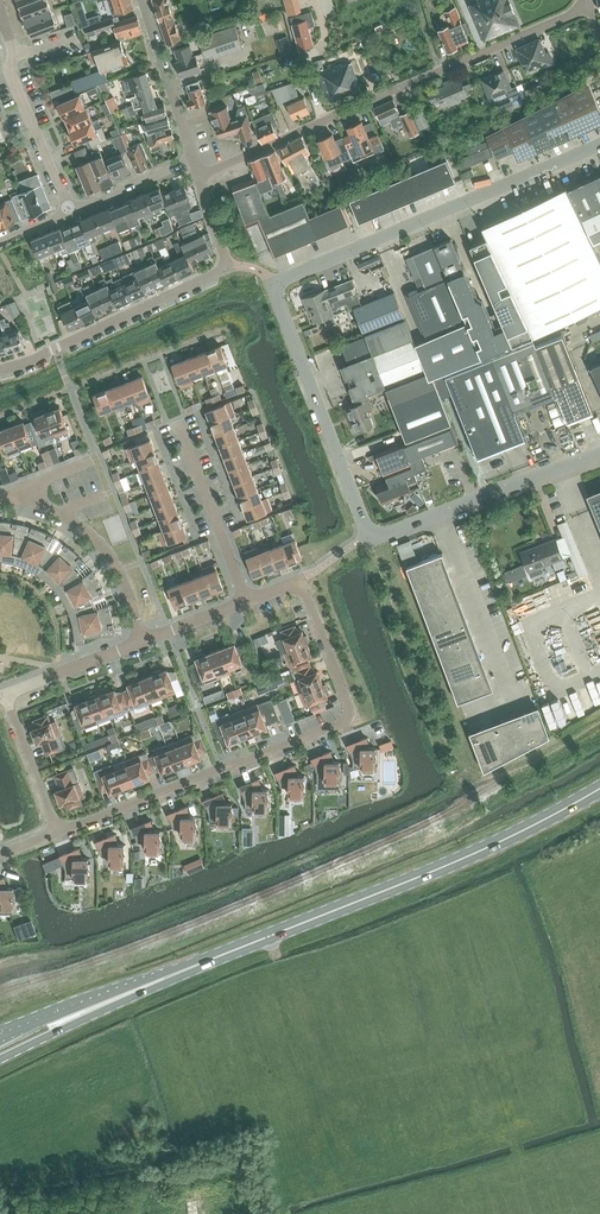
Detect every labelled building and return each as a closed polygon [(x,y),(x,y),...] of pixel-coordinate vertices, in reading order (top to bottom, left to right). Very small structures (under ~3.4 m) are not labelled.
[(25,20),(52,10),(48,0),(41,0),(21,7),(25,20)] [(113,16),(134,9),(131,0),(108,0),(113,16)] [(167,44),(180,40),(167,0),(153,0),(167,44)] [(469,4),(485,40),(519,26),(508,0),(477,0),(478,0),(469,4)] [(299,6),(287,9),(288,15),(301,11),(299,6)] [(441,34),(435,37),(438,45),(444,42),(448,51),(457,47),(456,45),(468,40),(466,35),(469,33),(465,23),(461,24),(457,12),(454,7),(443,11),(449,25),(439,30),(441,34)] [(52,10),(25,20),(31,35),(58,25),(52,10)] [(304,13),(290,17),(292,23),(299,50),(302,50),(304,51),(310,49),(311,47),(313,46),(308,28),(315,26),(311,11),(304,13)] [(65,15),(68,26),(76,24),(72,12),(65,15)] [(119,41),(121,41),(142,34),(136,17),(120,22),(118,16),(100,22),(89,26),(89,24),(85,26),(88,35),(114,26),(119,41)] [(87,20),(89,24),(89,26),(100,22),(98,16),(87,20)] [(256,16),(247,19),(249,25),(258,22),(256,16)] [(235,24),(198,37),(198,38),(202,49),(205,58),(213,55),(214,58),(243,48),(235,24)] [(191,45),(175,50),(179,61),(177,61),(179,69),(181,76),(201,69),(198,60),(205,58),(202,49),(198,38),(196,39),(201,52),(196,55),(194,55),(191,45)] [(541,69),(553,64),(548,52),(544,54),(538,40),(517,49),(526,70),(539,65),(541,69)] [(100,69),(72,80),(76,91),(98,83),(108,79),(104,71),(128,63),(121,41),(119,41),(112,43),(93,50),(97,61),(100,69)] [(318,72),(325,93),(328,101),(361,90),(351,63),(343,66),(342,64),(318,72)] [(259,70),(253,73),(257,84),(263,82),(259,70)] [(489,98),(506,91),(512,105),(522,100),(516,85),(510,88),(503,71),(482,80),(489,98)] [(146,72),(131,77),(135,91),(140,89),(142,93),(132,96),(134,104),(136,110),(144,107),(146,107),(155,104),(152,93),(146,72)] [(429,93),(433,102),(440,99),(442,105),(451,102),(451,101),(466,95),(467,95),(466,94),(468,93),(473,91),(470,83),(463,86),(460,79),(459,80),(460,80),(454,83),(452,79),(447,81),(448,85),(445,87),(445,86),(429,93)] [(187,100),(189,108),(206,103),(199,82),(186,86),(191,99),(187,100)] [(272,89),(273,93),(278,103),(292,97),(294,96),(295,100),(287,103),(293,117),(310,110),(304,96),(299,98),(298,94),(294,84),(293,82),(272,89)] [(264,83),(250,88),(252,94),(266,89),(264,83)] [(71,84),(50,91),(53,99),(74,91),(71,84)] [(488,136),(497,155),(516,147),(520,155),(599,120),(599,113),(587,84),(507,126),(488,136)] [(537,85),(523,91),(526,97),(540,92),(537,85)] [(96,87),(86,91),(88,95),(98,91),(96,87)] [(57,103),(63,116),(64,117),(66,122),(65,122),(68,128),(69,128),(70,129),(69,130),(75,144),(88,138),(91,145),(107,139),(101,127),(95,129),(92,121),(93,121),(86,106),(86,107),(80,93),(57,103)] [(255,95),(246,98),(248,105),(257,102),(255,95)] [(106,99),(112,112),(119,109),(114,96),(106,99)] [(395,128),(404,124),(404,123),(400,114),(393,100),(373,109),(381,126),(391,121),(394,128),(395,127),(395,128)] [(146,114),(142,115),(144,121),(167,115),(163,103),(163,101),(155,104),(146,107),(144,107),(144,108),(146,114)] [(102,105),(106,114),(110,112),(106,103),(102,105)] [(134,104),(128,106),(131,115),(137,113),(136,110),(134,104)] [(232,120),(236,133),(238,132),(241,140),(253,136),(249,124),(250,124),(243,105),(238,106),(235,116),(236,119),(232,120)] [(230,135),(236,133),(232,120),(227,106),(209,112),(214,126),(216,125),(220,136),(230,133),(230,135)] [(410,110),(400,114),(404,123),(404,124),(410,137),(420,132),(410,110)] [(414,114),(421,129),(429,125),(423,110),(414,114)] [(252,120),(255,127),(262,141),(264,142),(278,136),(274,127),(278,124),(272,112),(252,120)] [(167,115),(144,121),(146,128),(147,133),(147,134),(150,146),(152,145),(159,143),(160,145),(167,143),(166,140),(168,139),(171,147),(177,145),(174,137),(169,121),(167,115)] [(347,147),(353,162),(354,162),(351,155),(358,152),(355,145),(361,142),(365,151),(367,155),(374,151),(382,148),(376,135),(369,139),(361,121),(347,128),(350,134),(343,137),(347,147)] [(117,128),(110,131),(113,137),(119,134),(117,128)] [(332,156),(335,164),(338,169),(353,162),(347,147),(345,148),(339,151),(332,134),(318,140),(326,158),(332,156)] [(115,156),(106,159),(114,177),(129,171),(122,153),(127,151),(127,149),(121,135),(112,138),(117,150),(113,152),(115,156)] [(302,136),(289,143),(311,183),(317,180),(304,156),(310,152),(302,136)] [(471,154),(457,160),(461,169),(468,166),(493,155),(489,146),(487,140),(468,148),(471,154)] [(140,143),(127,149),(127,151),(137,173),(148,168),(145,160),(147,159),(140,143)] [(311,183),(289,143),(279,148),(287,165),(292,162),(305,186),(311,183)] [(86,146),(74,151),(77,158),(88,153),(86,146)] [(275,151),(262,156),(271,180),(274,179),(276,185),(282,198),(287,196),(281,184),(282,184),(280,180),(285,177),(283,170),(275,151)] [(97,158),(91,160),(94,167),(102,186),(103,187),(114,183),(101,153),(96,155),(97,158)] [(271,180),(262,156),(249,161),(255,178),(232,187),(247,225),(258,221),(273,256),(275,255),(352,223),(344,203),(310,217),(303,201),(270,215),(261,194),(264,193),(263,190),(276,185),(274,179),(271,180)] [(446,159),(350,200),(359,222),(455,181),(446,159)] [(91,160),(80,165),(76,167),(80,177),(75,178),(78,184),(82,182),(86,193),(102,186),(94,167),(91,160)] [(385,162),(383,166),(385,170),(391,166),(388,160),(385,162)] [(356,166),(346,170),(350,178),(359,173),(356,166)] [(567,189),(593,243),(599,239),(599,174),(567,189)] [(13,194),(23,218),(23,219),(50,208),(40,186),(42,185),(37,175),(19,182),(23,192),(20,194),(19,192),(13,194)] [(186,215),(184,209),(192,206),(185,190),(188,189),(186,185),(173,190),(181,210),(186,223),(198,218),(195,211),(186,215)] [(566,187),(481,227),(487,239),(513,295),(599,255),(566,187)] [(159,188),(145,194),(151,210),(165,205),(161,193),(159,188)] [(165,191),(161,193),(165,205),(170,215),(175,213),(177,219),(180,225),(186,223),(181,210),(173,190),(166,193),(165,191)] [(145,194),(140,196),(130,200),(137,216),(143,214),(145,218),(153,215),(151,210),(145,194)] [(15,222),(14,222),(20,219),(12,200),(0,205),(0,228),(15,222)] [(127,204),(121,206),(129,226),(135,224),(138,230),(142,228),(137,216),(130,200),(126,202),(127,204)] [(113,207),(109,209),(116,225),(118,231),(129,226),(121,206),(114,209),(113,207)] [(109,209),(95,214),(102,231),(116,225),(109,209)] [(95,214),(81,220),(88,237),(90,242),(97,240),(95,234),(102,231),(95,214)] [(164,225),(158,227),(161,234),(171,231),(171,230),(173,229),(169,217),(162,220),(164,225)] [(71,227),(79,247),(84,245),(89,255),(90,255),(93,263),(98,260),(95,253),(96,253),(91,242),(90,242),(88,237),(81,220),(77,222),(78,224),(71,227)] [(194,222),(186,226),(192,239),(193,239),(200,236),(194,222)] [(186,242),(183,244),(181,245),(185,255),(186,254),(190,264),(201,259),(192,239),(186,226),(180,228),(183,235),(186,242)] [(69,251),(71,258),(76,269),(81,267),(75,249),(79,247),(71,227),(65,229),(64,227),(60,229),(67,245),(66,246),(60,248),(62,254),(69,251)] [(52,251),(60,248),(66,246),(67,245),(60,229),(45,235),(52,251)] [(192,239),(201,259),(213,253),(216,252),(215,249),(212,241),(208,232),(200,236),(193,239),(192,239)] [(38,257),(52,251),(45,235),(31,241),(38,257)] [(139,235),(134,237),(137,244),(142,242),(139,235)] [(137,244),(134,237),(129,239),(132,246),(137,244)] [(155,241),(158,249),(166,246),(162,238),(155,241)] [(450,238),(434,245),(446,275),(466,321),(482,357),(493,352),(512,344),(497,311),(488,315),(482,300),(476,297),(475,295),(450,238)] [(487,239),(470,246),(497,311),(512,344),(533,336),(513,295),(487,239)] [(180,257),(172,261),(180,277),(188,273),(193,270),(190,264),(186,254),(185,255),(181,245),(179,240),(174,243),(181,257),(180,257)] [(118,241),(108,245),(112,255),(122,250),(118,241)] [(112,255),(108,245),(99,249),(103,259),(112,255)] [(143,246),(137,248),(141,256),(146,254),(143,246)] [(418,287),(405,293),(424,339),(415,343),(426,372),(428,379),(434,377),(445,372),(482,357),(466,321),(446,275),(434,246),(412,255),(421,276),(415,279),(418,287)] [(141,256),(137,248),(132,250),(136,258),(141,256)] [(127,252),(113,258),(117,266),(126,262),(127,263),(131,261),(127,252)] [(161,254),(153,258),(155,262),(158,268),(164,281),(165,283),(175,279),(180,277),(172,261),(166,264),(161,254)] [(357,263),(359,269),(380,261),(378,254),(357,263)] [(150,264),(145,267),(154,286),(161,283),(164,281),(158,268),(155,262),(153,258),(152,255),(147,258),(150,264)] [(599,255),(513,295),(533,336),(533,337),(599,306),(599,258),(599,255)] [(76,269),(71,258),(66,260),(70,271),(76,269)] [(117,266),(113,258),(101,263),(105,271),(117,266)] [(93,275),(102,271),(99,264),(90,268),(93,275)] [(145,267),(134,272),(137,277),(138,278),(144,291),(154,286),(145,267)] [(77,273),(80,279),(91,274),(88,268),(77,273)] [(46,273),(49,283),(55,280),(51,271),(46,273)] [(134,272),(114,281),(117,287),(124,284),(131,299),(145,293),(144,291),(138,278),(137,277),(134,272)] [(108,274),(104,276),(106,280),(110,290),(117,306),(122,304),(131,299),(124,284),(117,287),(114,281),(112,277),(110,278),(108,274)] [(72,275),(63,279),(66,286),(75,282),(72,275)] [(101,288),(96,290),(105,309),(112,306),(113,308),(117,306),(110,290),(106,280),(104,277),(98,280),(101,288)] [(353,307),(364,334),(405,318),(394,291),(361,304),(356,292),(352,279),(324,289),(325,290),(303,298),(309,313),(311,312),(315,321),(333,314),(329,304),(349,297),(353,307)] [(55,280),(49,283),(53,292),(59,290),(55,280)] [(88,300),(88,301),(95,316),(100,314),(99,312),(105,309),(96,290),(92,292),(89,284),(82,287),(88,300)] [(14,301),(7,304),(12,317),(20,314),(14,301)] [(88,301),(75,307),(82,322),(95,316),(88,301)] [(82,322),(75,307),(72,302),(59,309),(68,329),(82,322)] [(4,334),(9,352),(24,348),(19,330),(12,332),(9,323),(8,323),(7,322),(6,322),(5,318),(0,319),(0,320),(4,334)] [(356,399),(368,394),(387,386),(426,372),(415,343),(406,319),(366,334),(373,353),(343,365),(340,366),(353,399),(355,398),(356,399)] [(561,331),(535,342),(534,342),(555,395),(557,395),(568,423),(594,413),(561,331)] [(9,352),(4,334),(0,336),(0,355),(9,352)] [(512,344),(493,352),(515,411),(555,395),(534,342),(535,342),(533,336),(512,344)] [(221,345),(208,350),(215,369),(228,364),(221,345)] [(208,350),(196,355),(203,373),(215,369),(208,350)] [(493,352),(482,357),(445,372),(434,377),(441,396),(452,392),(476,452),(477,456),(524,437),(515,411),(493,352)] [(196,355),(185,359),(192,378),(203,373),(196,355)] [(192,378),(185,359),(172,364),(181,388),(194,383),(192,378)] [(599,388),(599,362),(590,367),(599,388)] [(426,372),(387,386),(406,439),(451,422),(434,377),(428,379),(426,372)] [(129,381),(136,399),(138,404),(151,399),(142,376),(129,381)] [(129,381),(118,385),(125,403),(136,399),(129,381)] [(118,385),(106,390),(113,408),(125,403),(118,385)] [(236,387),(238,393),(245,390),(243,385),(236,387)] [(113,408),(106,390),(93,394),(100,413),(113,408)] [(219,394),(212,396),(214,402),(221,399),(219,394)] [(373,408),(368,394),(356,399),(358,404),(346,408),(356,431),(373,424),(367,410),(373,408)] [(214,402),(212,396),(205,399),(208,405),(214,402)] [(211,423),(229,416),(235,414),(230,401),(206,410),(211,423)] [(192,404),(185,407),(188,413),(194,410),(192,404)] [(46,413),(54,431),(55,435),(68,430),(59,408),(46,413)] [(42,435),(54,431),(46,413),(35,417),(42,435)] [(154,419),(156,424),(163,422),(161,416),(154,419)] [(211,423),(216,435),(234,428),(229,416),(211,423)] [(23,421),(11,426),(20,449),(32,444),(23,421)] [(257,425),(259,432),(265,429),(262,422),(257,425)] [(141,424),(134,426),(136,432),(143,430),(141,424)] [(451,424),(402,443),(414,474),(427,469),(422,456),(458,442),(451,424)] [(11,426),(0,430),(0,435),(2,439),(4,444),(7,454),(20,449),(11,426)] [(136,432),(134,426),(127,429),(129,435),(136,432)] [(216,435),(220,447),(239,440),(234,428),(216,435)] [(265,429),(259,432),(262,439),(268,436),(265,429)] [(103,438),(105,444),(112,441),(110,436),(103,438)] [(78,438),(71,441),(76,455),(83,453),(78,438)] [(131,461),(137,459),(155,452),(150,439),(126,448),(131,461)] [(220,447),(225,459),(243,452),(239,440),(220,447)] [(270,441),(264,444),(267,451),(272,448),(270,441)] [(385,474),(388,482),(376,486),(382,503),(390,499),(392,505),(405,500),(404,498),(405,498),(404,494),(411,492),(408,483),(416,480),(414,474),(402,443),(376,453),(383,471),(385,474)] [(264,444),(258,447),(260,453),(267,451),(264,444)] [(103,450),(105,457),(111,455),(108,448),(103,450)] [(42,452),(45,460),(47,466),(54,464),(49,450),(42,452)] [(137,459),(141,470),(159,463),(155,452),(137,459)] [(225,459),(229,471),(248,464),(243,452),(225,459)] [(270,461),(273,468),(279,465),(276,458),(270,461)] [(47,466),(45,460),(38,463),(40,469),(47,466)] [(141,470),(146,482),(164,475),(159,463),(141,470)] [(229,471),(234,483),(252,476),(248,464),(229,471)] [(279,465),(273,468),(276,474),(282,472),(279,465)] [(9,474),(6,466),(0,469),(0,472),(4,483),(11,480),(9,474)] [(16,471),(9,474),(11,480),(18,478),(16,471)] [(112,473),(114,480),(120,478),(117,471),(112,473)] [(146,482),(150,494),(168,487),(164,475),(146,482)] [(234,483),(239,494),(257,487),(252,476),(234,483)] [(120,478),(114,480),(117,487),(123,485),(120,478)] [(280,484),(282,491),(288,489),(285,482),(280,484)] [(150,494),(155,506),(173,499),(168,487),(150,494)] [(239,494),(243,506),(261,499),(257,487),(239,494)] [(288,489),(282,491),(285,498),(291,496),(288,489)] [(592,498),(599,518),(599,494),(592,498)] [(121,497),(124,504),(129,502),(127,495),(121,497)] [(261,499),(243,506),(248,519),(272,510),(267,497),(261,499)] [(155,506),(159,518),(178,511),(173,499),(155,506)] [(129,502),(124,504),(126,511),(132,509),(129,502)] [(290,508),(283,510),(285,516),(293,513),(290,508)] [(159,518),(164,530),(182,523),(178,511),(159,518)] [(266,517),(260,520),(262,525),(269,523),(266,517)] [(130,521),(133,528),(139,526),(136,519),(130,521)] [(262,525),(260,520),(253,522),(255,528),(262,525)] [(2,561),(14,563),(21,537),(15,536),(17,528),(18,523),(13,522),(6,521),(2,561)] [(182,523),(164,530),(159,532),(164,545),(183,537),(187,535),(182,523)] [(139,526),(133,528),(136,535),(141,533),(139,526)] [(14,563),(26,567),(43,531),(36,529),(36,528),(31,527),(30,531),(27,539),(21,537),(14,563)] [(233,530),(235,536),(242,533),(239,527),(233,530)] [(26,567),(38,573),(52,551),(47,548),(51,541),(53,536),(49,534),(43,531),(26,567)] [(554,538),(521,551),(525,561),(529,572),(542,567),(553,563),(555,570),(565,566),(562,559),(554,538)] [(208,539),(201,542),(203,548),(210,545),(208,539)] [(295,539),(282,544),(289,562),(302,557),(298,546),(295,539)] [(38,573),(48,581),(74,552),(69,547),(65,544),(62,548),(57,555),(52,551),(38,573)] [(282,544),(271,548),(278,567),(289,562),(282,544)] [(188,547),(181,550),(183,555),(190,553),(188,547)] [(266,571),(259,553),(257,548),(244,553),(253,576),(266,571)] [(271,548),(259,553),(266,571),(278,567),(271,548)] [(148,550),(142,552),(145,559),(150,556),(148,550)] [(183,555),(181,550),(174,552),(176,558),(183,555)] [(48,581),(57,591),(77,573),(73,569),(79,563),(83,560),(79,556),(79,557),(74,552),(48,581)] [(407,565),(414,583),(447,570),(441,554),(443,553),(443,552),(407,565)] [(169,554),(161,557),(163,563),(171,560),(169,554)] [(150,561),(152,567),(160,564),(158,559),(150,561)] [(202,569),(204,574),(211,592),(224,587),(215,564),(202,569)] [(522,564),(501,572),(505,581),(509,579),(525,573),(522,564)] [(414,583),(420,599),(454,587),(447,570),(414,583)] [(563,570),(556,572),(559,579),(560,581),(566,579),(563,570)] [(57,591),(64,601),(98,581),(94,575),(95,575),(92,571),(88,574),(81,579),(77,573),(57,591)] [(204,574),(192,579),(199,597),(211,592),(204,574)] [(192,579),(181,583),(188,601),(199,597),(192,579)] [(507,602),(515,599),(509,579),(505,581),(501,582),(507,602)] [(64,601),(69,613),(94,603),(92,597),(99,594),(104,592),(101,587),(98,581),(64,601)] [(188,601),(181,583),(168,588),(175,606),(188,601)] [(454,587),(420,599),(423,606),(426,616),(460,603),(454,587)] [(69,613),(73,625),(112,617),(110,610),(109,605),(104,607),(96,609),(94,603),(69,613)] [(426,616),(433,633),(466,620),(460,603),(426,616)] [(112,617),(73,625),(75,638),(75,651),(76,645),(84,645),(84,644),(84,637),(102,636),(102,635),(102,636),(101,630),(109,629),(114,628),(113,623),(112,617)] [(433,633),(439,649),(473,637),(466,620),(433,633)] [(284,652),(307,644),(306,642),(309,641),(306,635),(304,636),(302,631),(298,632),(295,625),(281,631),(289,650),(284,652)] [(439,649),(445,666),(479,653),(473,637),(439,649)] [(234,643),(221,648),(229,668),(242,663),(239,654),(246,651),(243,645),(236,647),(234,643)] [(284,652),(292,672),(310,665),(308,658),(312,657),(307,644),(284,652)] [(221,648),(209,653),(218,677),(219,677),(217,672),(229,668),(221,648)] [(218,677),(209,653),(204,655),(203,653),(197,655),(198,657),(196,658),(197,662),(190,665),(198,685),(218,677)] [(445,666),(452,683),(485,670),(479,653),(445,666)] [(292,672),(299,692),(322,683),(317,670),(313,672),(310,665),(292,672)] [(155,674),(154,674),(163,697),(176,692),(171,680),(178,678),(175,671),(168,674),(167,669),(161,671),(161,669),(154,672),(155,674)] [(485,670),(452,683),(458,701),(460,701),(459,700),(492,687),(485,670)] [(154,674),(142,679),(149,697),(148,697),(150,702),(163,697),(154,674)] [(130,688),(123,691),(131,710),(150,702),(148,697),(149,697),(142,679),(139,680),(139,678),(132,680),(133,682),(128,684),(130,688)] [(268,681),(265,682),(268,690),(278,686),(277,683),(275,679),(269,681),(268,682),(268,681)] [(322,683),(299,692),(304,705),(309,704),(312,710),(326,705),(323,698),(327,696),(325,691),(327,690),(325,684),(323,685),(322,683)] [(240,687),(233,689),(236,695),(242,693),(240,687)] [(114,689),(102,694),(111,717),(131,710),(123,691),(116,694),(114,689)] [(236,695),(233,689),(227,692),(229,698),(236,695)] [(212,693),(203,696),(205,703),(215,700),(212,693)] [(90,699),(89,699),(98,722),(111,717),(102,694),(96,696),(95,694),(89,696),(90,699)] [(77,708),(70,711),(76,725),(77,730),(84,727),(98,722),(89,699),(76,704),(77,708)] [(265,701),(245,709),(254,733),(267,728),(265,724),(272,721),(279,719),(275,709),(271,699),(265,701)] [(167,707),(171,716),(180,713),(177,704),(167,707)] [(538,708),(515,716),(527,747),(550,735),(549,734),(548,734),(538,708)] [(245,709),(232,714),(241,738),(254,733),(245,709)] [(291,711),(281,714),(285,725),(295,721),(291,711)] [(155,716),(158,724),(164,721),(161,713),(155,716)] [(217,719),(212,721),(220,741),(227,739),(228,743),(241,738),(232,714),(219,719),(217,719)] [(32,729),(33,731),(31,732),(33,738),(35,737),(37,742),(41,741),(47,755),(65,747),(55,720),(50,722),(48,715),(34,720),(36,727),(32,729)] [(155,716),(135,724),(138,731),(150,727),(158,724),(155,716)] [(515,716),(493,725),(506,758),(527,747),(515,716)] [(164,721),(158,724),(161,730),(167,728),(164,721)] [(506,758),(493,725),(472,733),(471,731),(470,731),(484,770),(506,758)] [(150,727),(138,731),(142,739),(153,735),(150,727)] [(109,734),(112,741),(118,738),(115,731),(109,734)] [(192,735),(180,740),(181,743),(189,763),(194,760),(201,758),(199,754),(206,751),(199,732),(192,735)] [(103,736),(89,742),(91,747),(105,741),(103,736)] [(370,748),(366,737),(347,745),(353,759),(353,767),(363,767),(363,773),(374,773),(374,767),(376,767),(375,747),(370,748)] [(108,742),(107,745),(110,754),(122,749),(121,746),(118,738),(112,741),(108,742)] [(379,744),(382,752),(394,747),(391,739),(379,744)] [(180,740),(167,745),(168,749),(169,749),(176,767),(189,763),(181,743),(180,740)] [(155,755),(149,757),(154,771),(160,769),(162,772),(162,773),(176,767),(169,749),(168,749),(167,745),(153,750),(155,755)] [(330,751),(312,758),(317,773),(318,775),(318,786),(338,786),(338,781),(340,781),(340,762),(334,762),(330,751)] [(147,752),(127,760),(136,783),(137,783),(138,785),(144,782),(143,780),(148,778),(147,774),(154,771),(149,757),(148,757),(147,752)] [(127,760),(115,765),(123,788),(136,783),(127,760)] [(114,764),(94,771),(97,777),(96,777),(101,791),(108,789),(110,793),(123,788),(115,765),(114,764)] [(299,775),(295,765),(276,772),(281,787),(289,787),(289,795),(304,795),(304,775),(299,775)] [(56,790),(58,796),(55,797),(58,803),(60,802),(61,804),(65,802),(68,809),(82,804),(79,797),(84,795),(73,768),(55,775),(60,789),(56,790)] [(262,789),(258,779),(240,786),(245,800),(245,809),(268,809),(268,789),(262,789)] [(209,814),(209,823),(232,822),(232,814),(232,806),(232,803),(226,803),(223,793),(204,800),(209,814)] [(191,817),(187,806),(168,814),(174,828),(182,828),(182,837),(183,836),(183,842),(194,842),(194,836),(196,836),(196,817),(191,817)] [(289,814),(279,814),(279,824),(289,824),(289,814)] [(132,827),(137,842),(146,842),(146,850),(147,850),(147,856),(158,856),(158,850),(160,850),(160,831),(155,831),(151,820),(132,827)] [(253,827),(242,827),(242,836),(242,844),(242,845),(253,845),(253,827)] [(96,841),(102,855),(110,856),(110,864),(124,864),(124,844),(119,844),(115,834),(96,841)] [(60,855),(66,869),(66,878),(76,878),(76,883),(87,883),(87,878),(88,878),(88,858),(83,858),(79,848),(60,855)] [(50,860),(43,862),(46,871),(53,868),(50,860)] [(191,863),(185,866),(189,875),(195,872),(191,863)] [(12,913),(12,887),(7,887),(3,877),(0,878),(0,913),(12,913)] [(32,923),(17,928),(21,937),(35,932),(32,923)]
